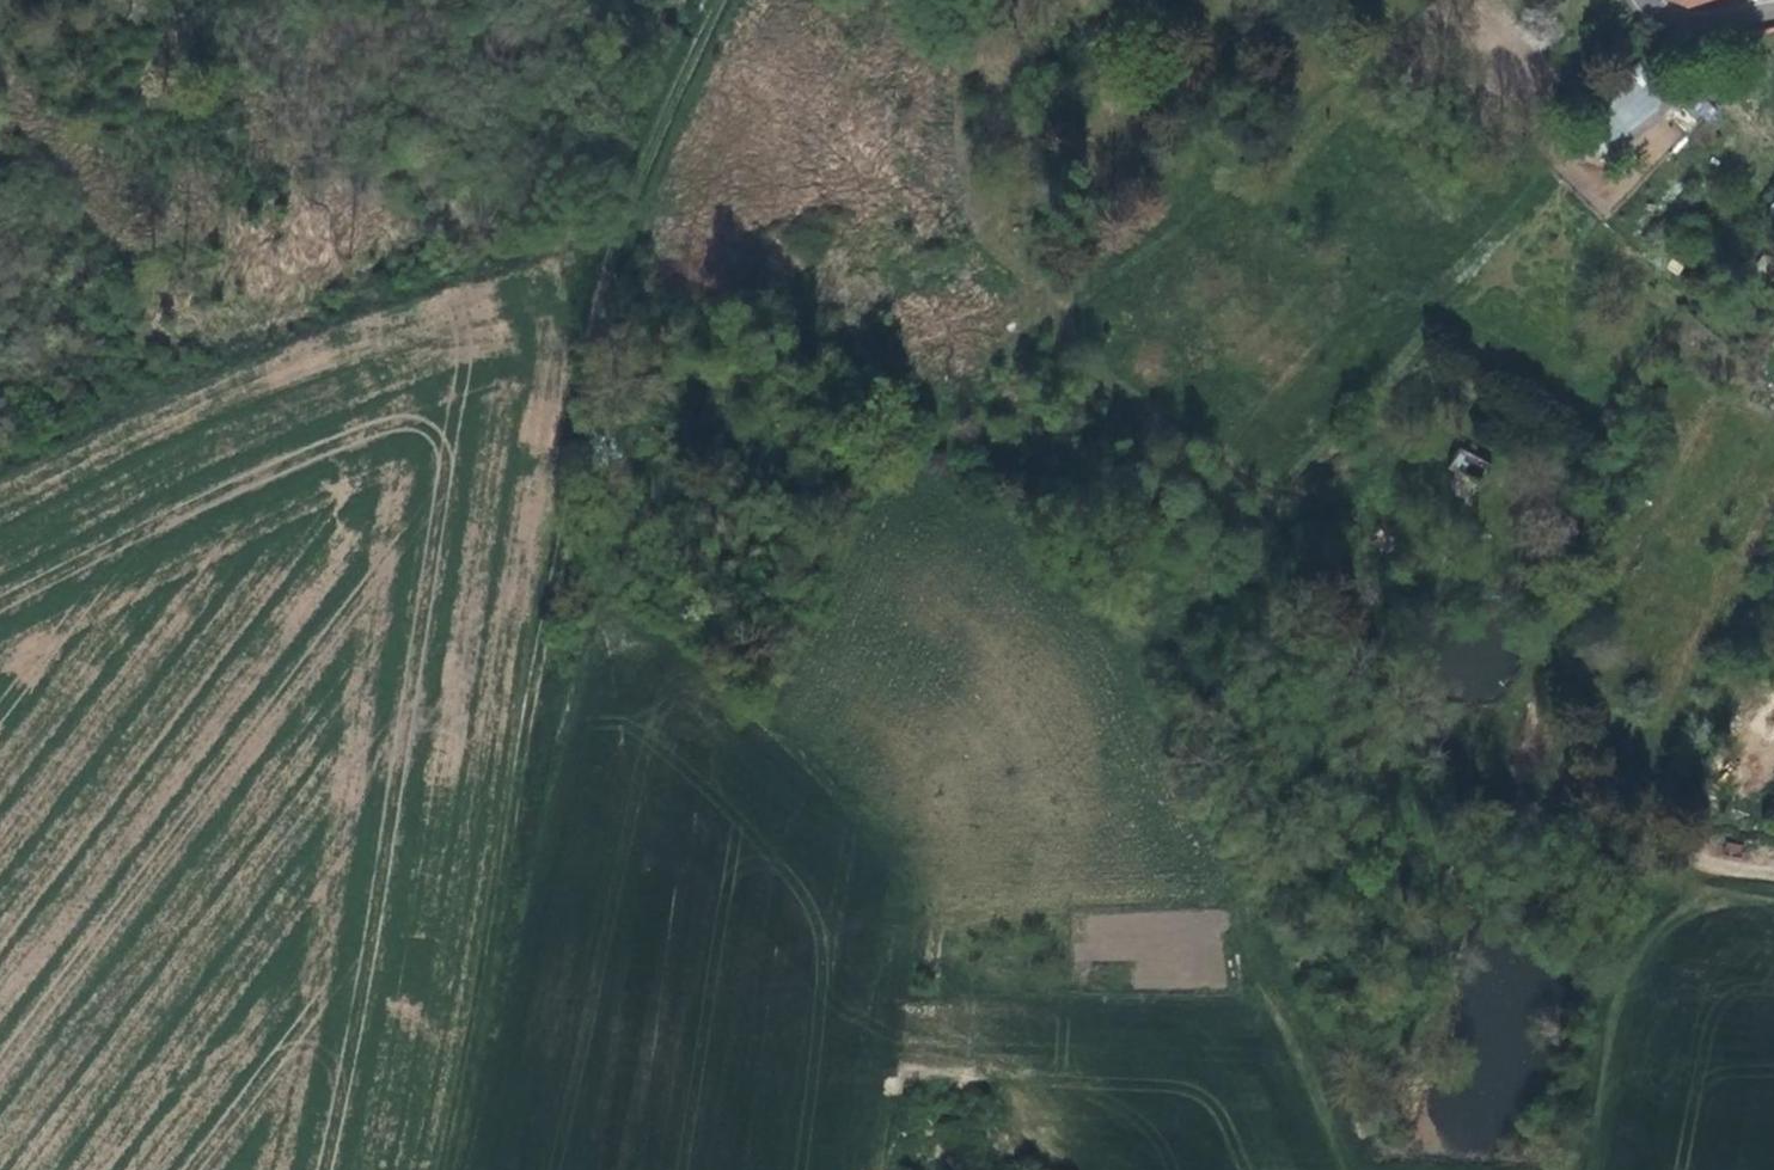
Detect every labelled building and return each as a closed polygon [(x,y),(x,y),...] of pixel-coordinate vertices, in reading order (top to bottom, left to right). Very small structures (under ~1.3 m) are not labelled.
[(1727,0),(1665,0),(1666,2),(1688,14),(1727,0)] [(1452,466),(1480,478),(1487,461),(1459,449),(1452,466)]
